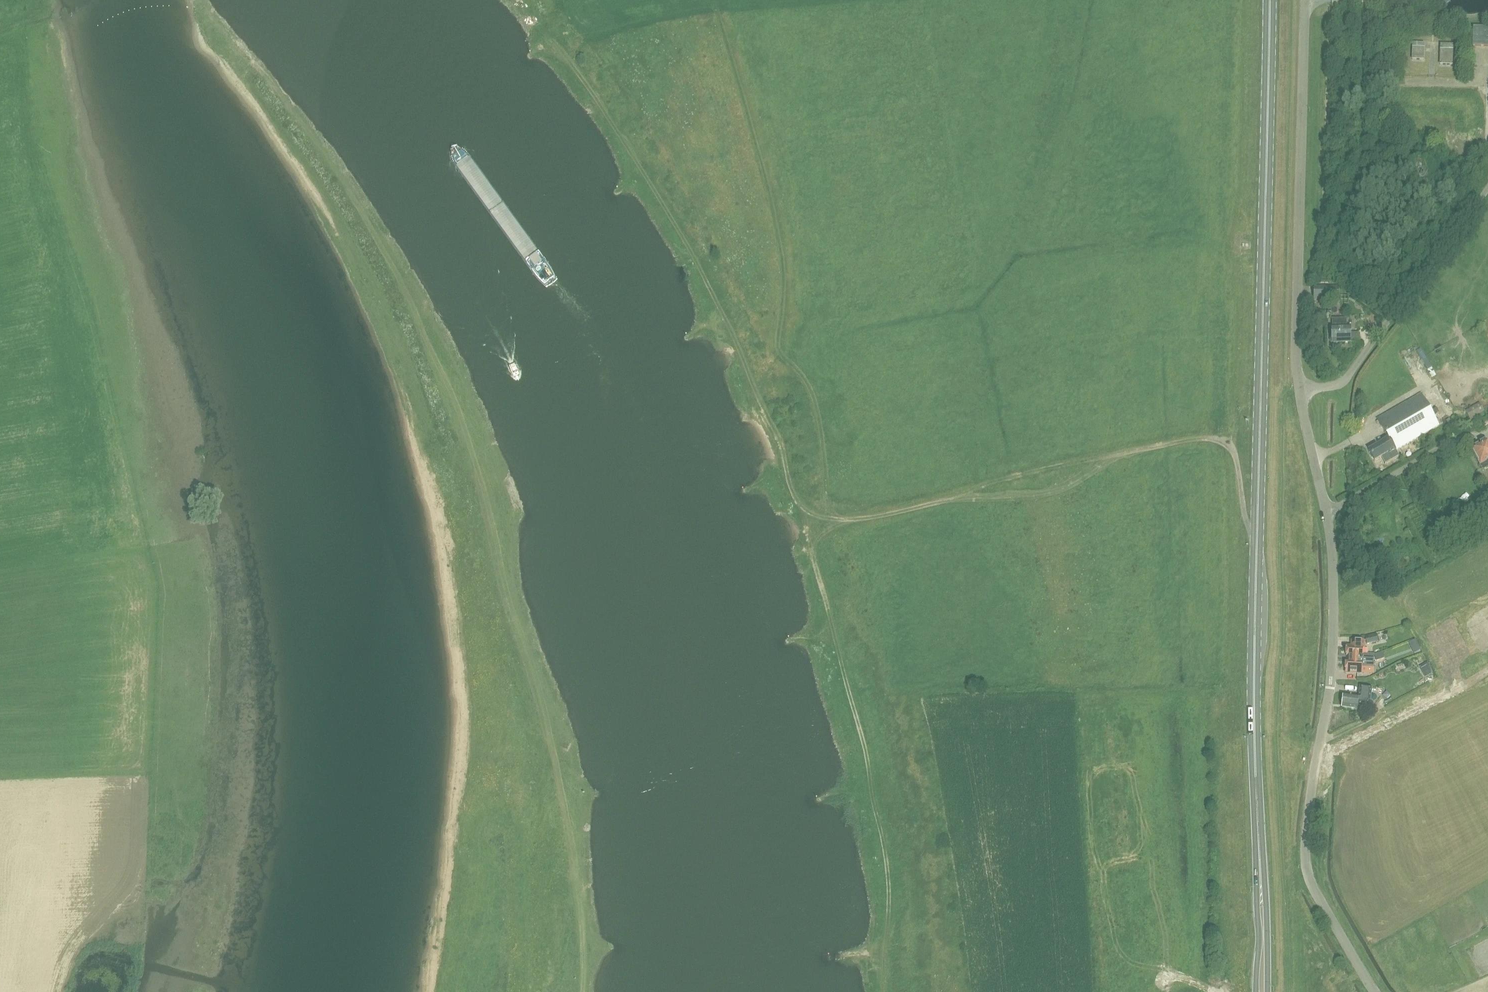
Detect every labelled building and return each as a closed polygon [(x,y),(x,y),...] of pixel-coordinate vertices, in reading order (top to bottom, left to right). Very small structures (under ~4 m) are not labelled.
[(1487,47),(1487,27),(1473,26),(1472,46),(1487,47)] [(1411,60),(1424,60),(1425,43),(1412,43),(1411,60)] [(1440,44),(1439,65),(1452,65),(1453,44),(1440,44)] [(1323,287),(1323,299),(1330,299),(1330,290),(1338,290),(1338,287),(1323,287)] [(1373,317),(1383,321),(1385,316),(1375,312),(1373,317)] [(1358,321),(1365,324),(1368,317),(1361,314),(1358,321)] [(1350,340),(1359,340),(1359,332),(1350,333),(1350,327),(1346,327),(1346,319),(1332,319),(1332,327),(1331,327),(1332,343),(1350,342),(1350,340)] [(1368,450),(1374,461),(1389,452),(1387,448),(1392,445),(1395,451),(1439,425),(1421,393),(1376,419),(1388,440),(1383,443),(1383,442),(1368,450)] [(1470,420),(1484,411),(1478,402),(1465,411),(1470,420)] [(1486,443),(1483,442),(1471,449),(1482,470),(1487,467),(1487,446),(1486,443)] [(1378,641),(1376,634),(1365,636),(1367,644),(1378,641)] [(1349,659),(1374,661),(1374,654),(1363,654),(1363,648),(1364,648),(1365,641),(1352,640),(1352,646),(1346,646),(1346,655),(1350,655),(1349,659)] [(1373,666),(1374,661),(1349,659),(1349,663),(1345,663),(1345,672),(1362,673),(1362,666),(1373,666)] [(1430,664),(1421,669),(1426,677),(1433,673),(1430,664)] [(1359,686),(1358,697),(1342,695),(1341,707),(1357,709),(1357,705),(1369,706),(1371,688),(1359,686)] [(1349,978),(1334,985),(1338,991),(1356,991),(1349,978)]
